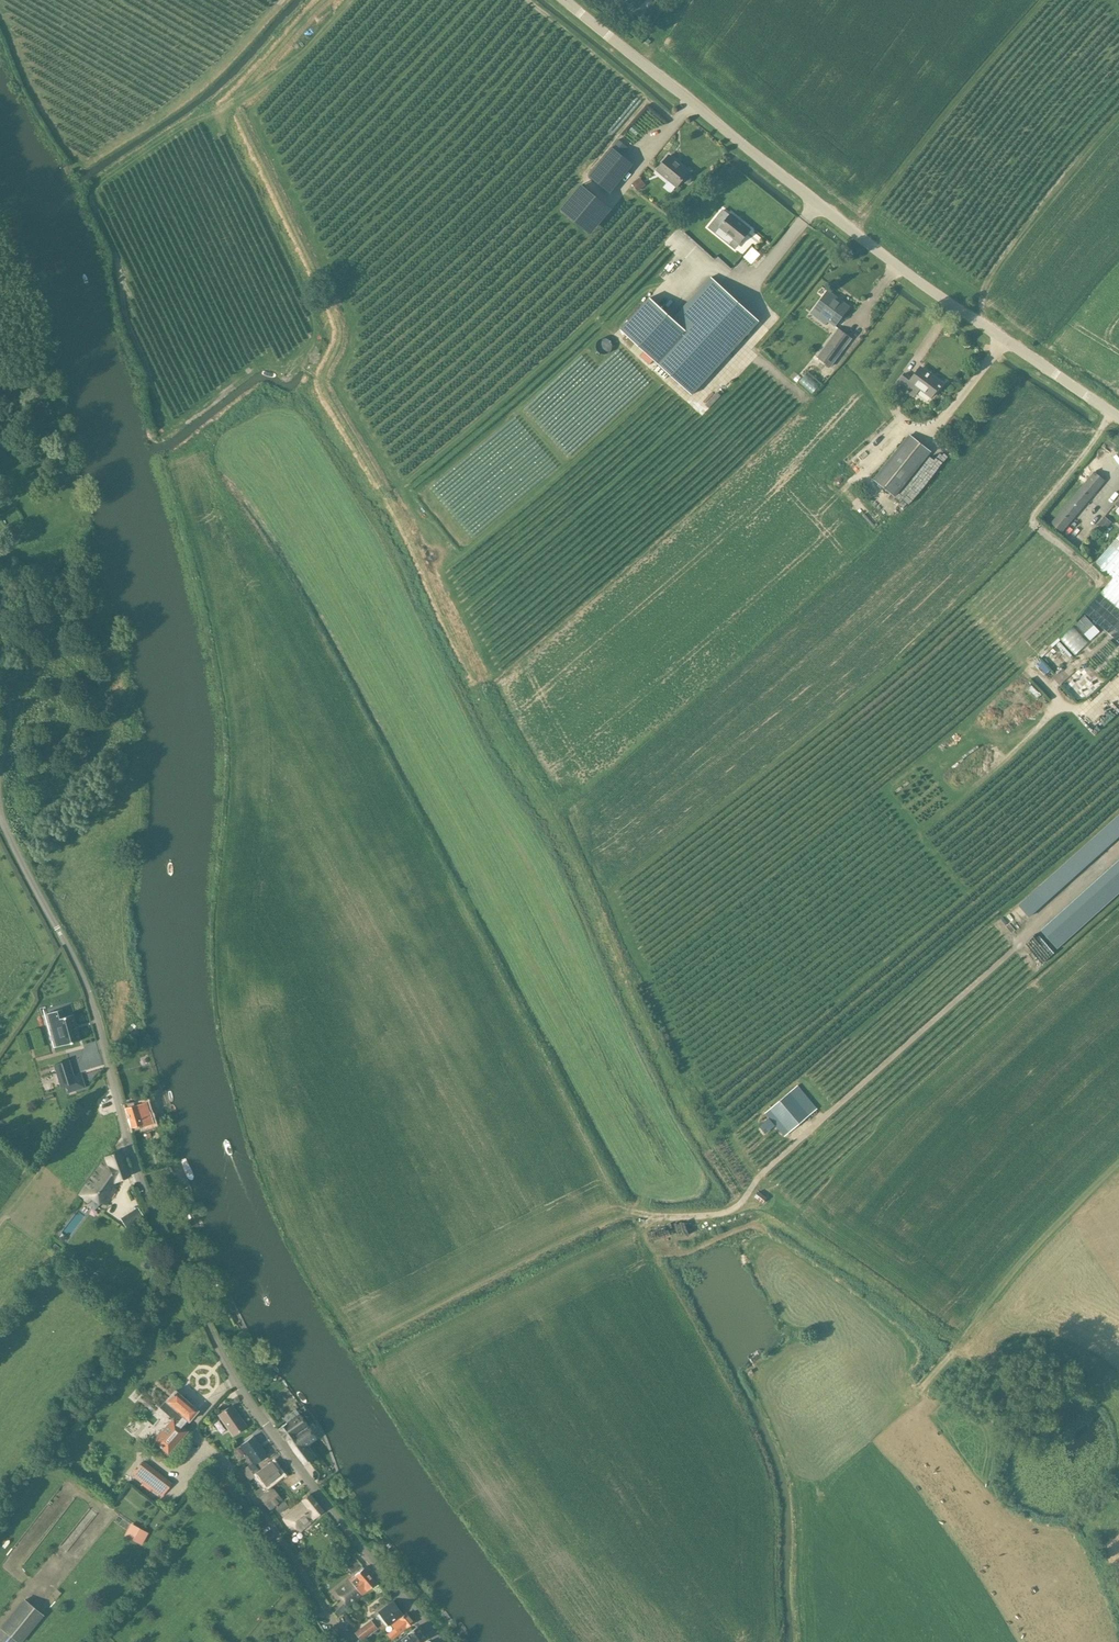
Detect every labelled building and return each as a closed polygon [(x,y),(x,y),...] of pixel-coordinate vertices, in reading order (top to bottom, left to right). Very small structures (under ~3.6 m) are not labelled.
[(611,193),(634,165),(622,155),(628,147),(619,140),(589,176),(611,193)] [(690,172),(670,155),(658,170),(677,186),(682,181),(684,183),(686,184),(689,184),(692,181),(692,177),(690,175),(688,174),(690,172)] [(638,191),(646,184),(640,176),(631,184),(638,191)] [(565,205),(575,214),(582,206),(572,197),(565,205)] [(723,210),(709,227),(724,239),(727,235),(739,244),(750,231),(742,224),(742,223),(731,214),(730,216),(723,210)] [(753,246),(744,256),(751,262),(760,253),(753,246)] [(692,394),(759,321),(712,277),(673,319),(650,298),(621,330),(692,394)] [(826,325),(829,321),(835,326),(849,308),(839,301),(840,300),(828,291),(814,310),(813,309),(810,313),(826,325)] [(838,328),(817,357),(831,367),(852,338),(838,328)] [(914,398),(921,388),(932,396),(942,383),(933,376),(931,378),(920,369),(912,378),(905,372),(896,384),(914,398)] [(812,393),(820,384),(807,372),(799,380),(812,393)] [(881,393),(887,407),(893,404),(886,390),(881,393)] [(895,497),(932,452),(910,434),(873,479),(895,497)] [(1098,475),(1086,466),(1072,483),(1070,481),(1041,518),(1067,539),(1096,502),(1084,492),(1098,475)] [(1105,516),(1097,525),(1104,531),(1112,522),(1105,516)] [(1113,578),(1100,593),(1118,609),(1118,556),(1106,571),(1113,578)] [(0,568),(0,572),(1,573),(16,566),(13,561),(0,568)] [(1075,624),(1090,640),(1100,632),(1085,615),(1075,624)] [(1072,625),(1059,638),(1075,654),(1088,642),(1072,625)] [(1056,668),(1062,662),(1048,649),(1042,654),(1056,668)] [(1035,665),(1046,675),(1051,670),(1040,660),(1035,665)] [(1027,915),(1118,835),(1118,814),(1017,903),(1027,915)] [(58,1028),(62,1045),(80,1040),(73,1014),(64,1017),(62,1009),(48,1013),(53,1030),(58,1028)] [(68,1060),(54,1065),(57,1073),(61,1086),(66,1085),(67,1086),(69,1092),(70,1092),(85,1087),(81,1075),(81,1074),(74,1076),(73,1076),(68,1061),(68,1060)] [(798,1085),(765,1113),(785,1136),(818,1108),(798,1085)] [(128,1108),(127,1109),(132,1127),(141,1125),(142,1126),(151,1123),(145,1103),(128,1108)] [(769,1118),(760,1126),(766,1134),(775,1126),(769,1118)] [(115,1182),(131,1176),(120,1150),(105,1157),(105,1159),(83,1187),(79,1196),(88,1203),(93,1195),(106,1204),(117,1187),(115,1182)] [(754,1197),(763,1203),(767,1198),(759,1191),(754,1197)] [(189,1431),(184,1426),(198,1411),(175,1391),(167,1401),(184,1415),(178,1421),(173,1417),(153,1441),(168,1454),(189,1431)] [(232,1435),(246,1426),(231,1406),(218,1415),(232,1435)] [(286,1440),(307,1425),(299,1414),(278,1429),(286,1440)] [(286,1441),(294,1452),(304,1466),(315,1458),(305,1445),(316,1438),(308,1426),(286,1441)] [(241,1445),(254,1464),(267,1454),(254,1436),(241,1445)] [(158,1494),(161,1496),(162,1497),(172,1483),(143,1461),(133,1474),(158,1494)] [(272,1462),(258,1472),(255,1468),(245,1475),(249,1480),(258,1474),(266,1485),(281,1474),(272,1462)] [(245,1475),(255,1468),(252,1463),(242,1470),(245,1475)] [(211,1489),(221,1477),(213,1471),(204,1483),(211,1489)] [(229,1505),(240,1497),(232,1485),(220,1493),(229,1505)] [(283,1500),(272,1486),(259,1497),(271,1511),(283,1500)] [(313,1519),(323,1511),(309,1495),(301,1501),(304,1503),(282,1519),(289,1528),(294,1523),(300,1531),(314,1521),(313,1519)] [(285,1500),(275,1508),(279,1513),(289,1505),(285,1500)] [(142,1545),(149,1532),(141,1528),(141,1527),(134,1523),(132,1527),(130,1526),(125,1534),(142,1545)] [(347,1606),(376,1583),(364,1568),(334,1591),(347,1606)] [(44,1615),(24,1599),(0,1628),(0,1641),(22,1641),(44,1615)] [(387,1625),(402,1614),(393,1602),(378,1613),(387,1625)] [(399,1633),(413,1622),(406,1614),(392,1625),(394,1629),(387,1634),(392,1640),(400,1633),(399,1633)] [(360,1640),(377,1628),(371,1620),(354,1632),(360,1640)] [(426,1640),(417,1627),(395,1641),(422,1641),(426,1640)]
